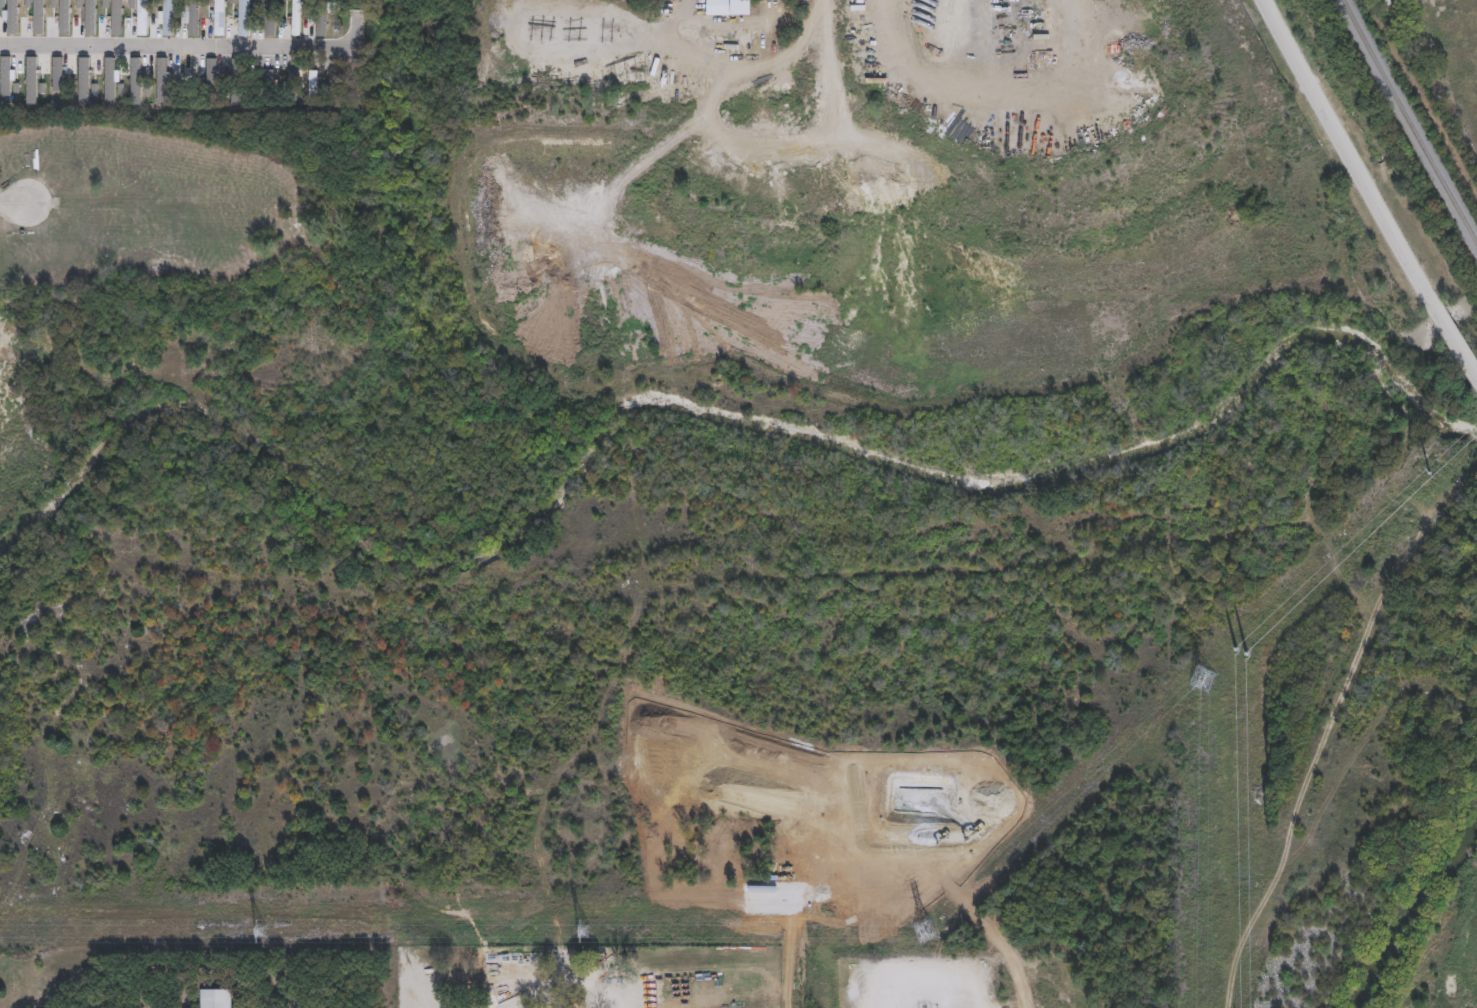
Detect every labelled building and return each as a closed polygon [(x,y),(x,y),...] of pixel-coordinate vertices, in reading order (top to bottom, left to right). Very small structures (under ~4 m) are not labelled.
[(203,37),(219,0),(208,0),(194,33),(203,37)] [(219,32),(228,35),(242,0),(232,0),(219,32)] [(290,34),(291,0),(300,0),(299,35),(290,34)] [(705,14),(705,0),(751,0),(751,14),(705,14)] [(316,3),(326,3),(325,34),(315,34),(316,3)] [(42,35),(51,39),(65,8),(55,4),(42,35)] [(9,6),(0,31),(0,37),(7,39),(18,9),(9,6)] [(283,35),(294,37),(298,16),(287,14),(283,35)] [(114,69),(119,69),(119,80),(114,80),(114,104),(102,104),(103,54),(114,54),(114,69)] [(9,104),(0,104),(0,55),(9,55),(9,104)] [(51,55),(62,55),(62,91),(51,91),(51,55)] [(26,56),(36,56),(35,103),(25,103),(26,56)] [(77,56),(88,56),(88,103),(77,102),(77,56)] [(205,56),(215,56),(214,104),(205,104),(205,56)] [(146,93),(111,63),(105,70),(141,100),(146,93)] [(308,69),(316,69),(316,102),(307,102),(308,69)] [(229,989),(229,1007),(198,1007),(198,989),(229,989)]
